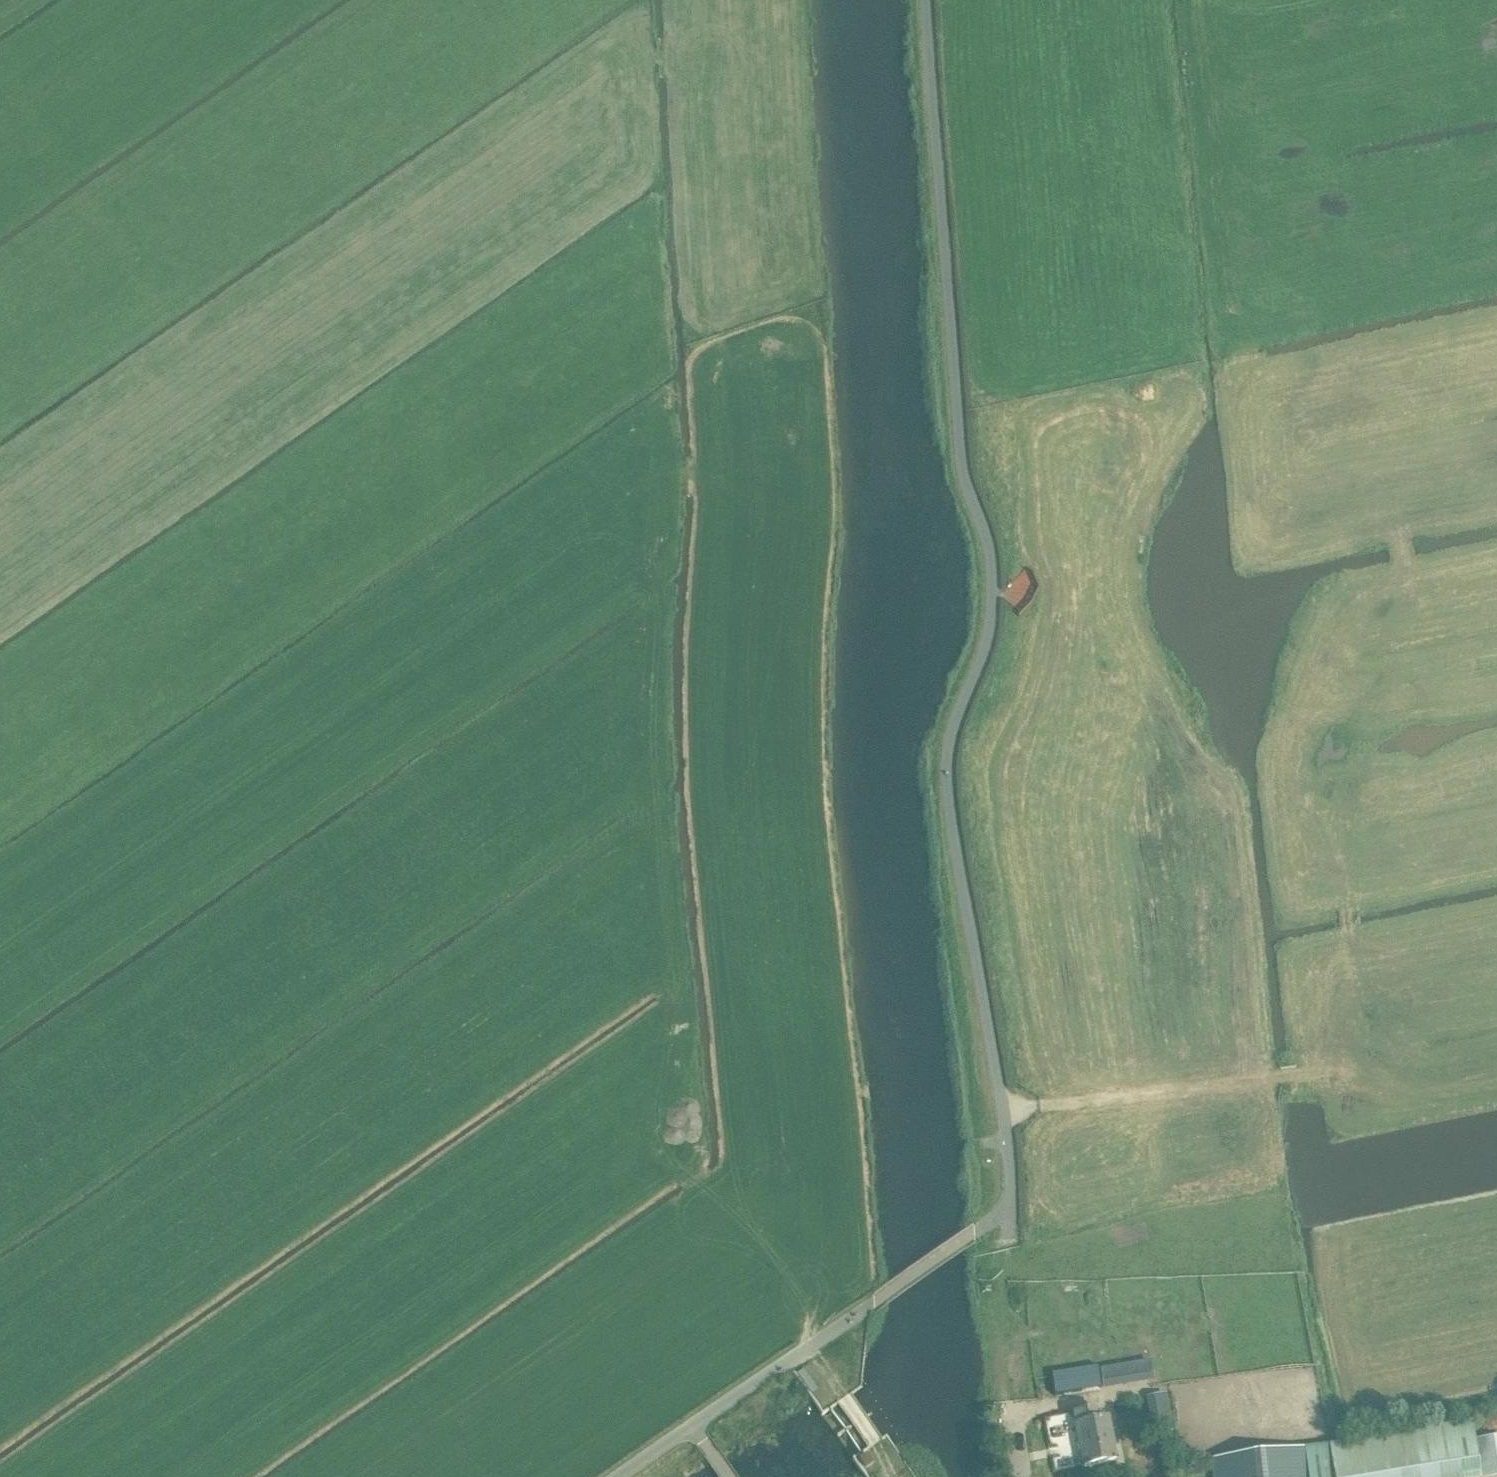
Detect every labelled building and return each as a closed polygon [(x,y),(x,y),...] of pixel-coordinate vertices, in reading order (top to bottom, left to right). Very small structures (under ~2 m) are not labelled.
[(1150,1361),(1099,1370),(1103,1389),(1153,1382),(1150,1361)] [(1051,1373),(1051,1377),(1054,1395),(1084,1390),(1081,1369),(1051,1373)] [(1153,1435),(1173,1432),(1166,1393),(1146,1396),(1153,1435)] [(1082,1466),(1115,1460),(1105,1407),(1074,1413),(1076,1424),(1074,1424),(1082,1466)] [(1480,1474),(1472,1422),(1303,1449),(1213,1459),(1215,1476),(1463,1476),(1480,1474)] [(1164,1465),(1178,1463),(1174,1434),(1160,1436),(1164,1465)] [(1487,1475),(1496,1473),(1496,1439),(1481,1441),(1487,1475)] [(866,1454),(860,1459),(867,1468),(873,1463),(866,1454)]
